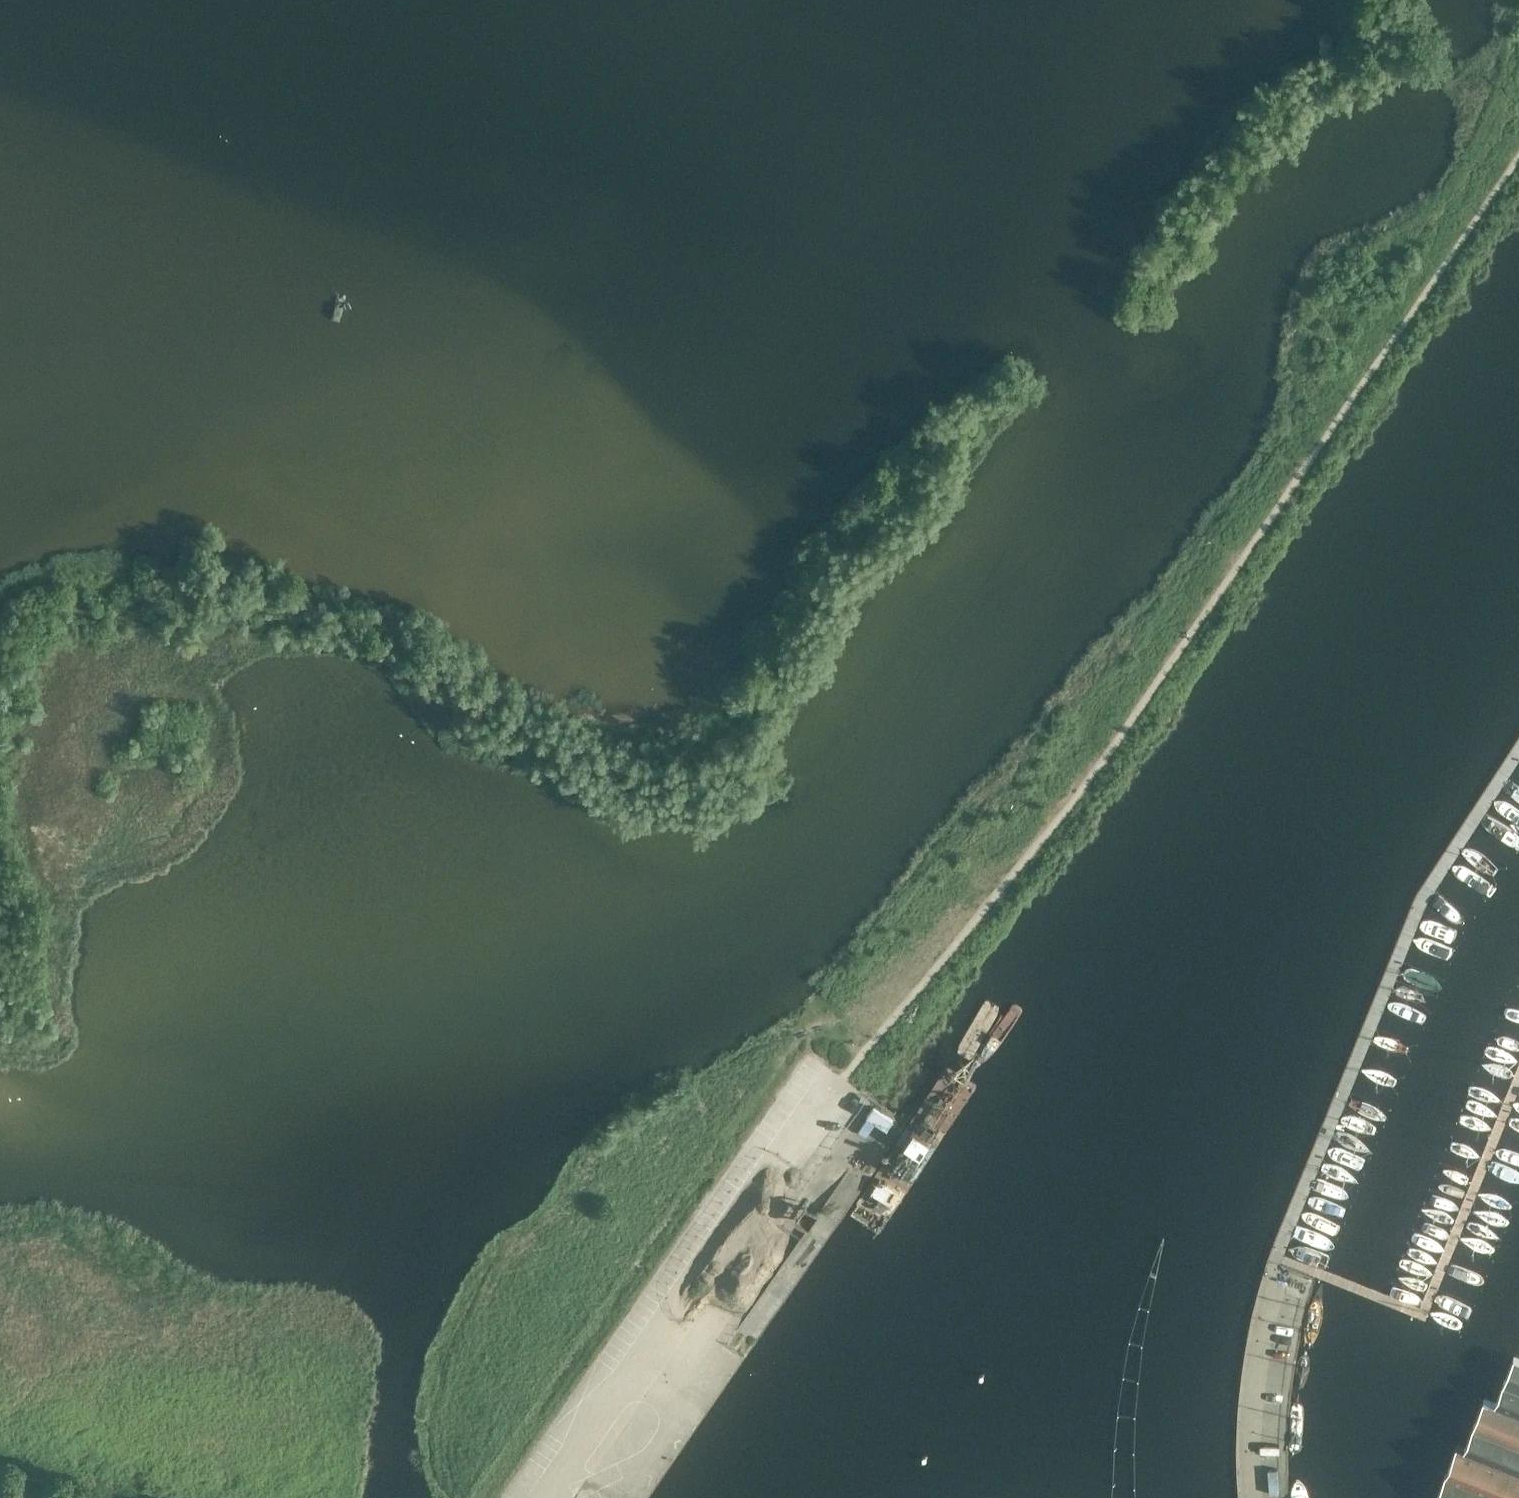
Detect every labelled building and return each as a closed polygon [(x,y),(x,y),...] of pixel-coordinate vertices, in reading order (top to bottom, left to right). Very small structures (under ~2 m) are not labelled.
[(1518,1388),(1518,1360),(1514,1358),(1504,1382),(1518,1388)] [(1504,1382),(1495,1404),(1495,1405),(1518,1415),(1518,1388),(1504,1382)] [(1495,1405),(1495,1404),(1484,1400),(1474,1426),(1518,1444),(1518,1415),(1495,1405)] [(1474,1426),(1464,1450),(1518,1473),(1518,1444),(1474,1426)] [(1518,1494),(1518,1473),(1464,1450),(1457,1447),(1445,1475),(1503,1497),(1518,1497),(1518,1494)] [(1445,1475),(1436,1497),(1503,1497),(1445,1475)]
